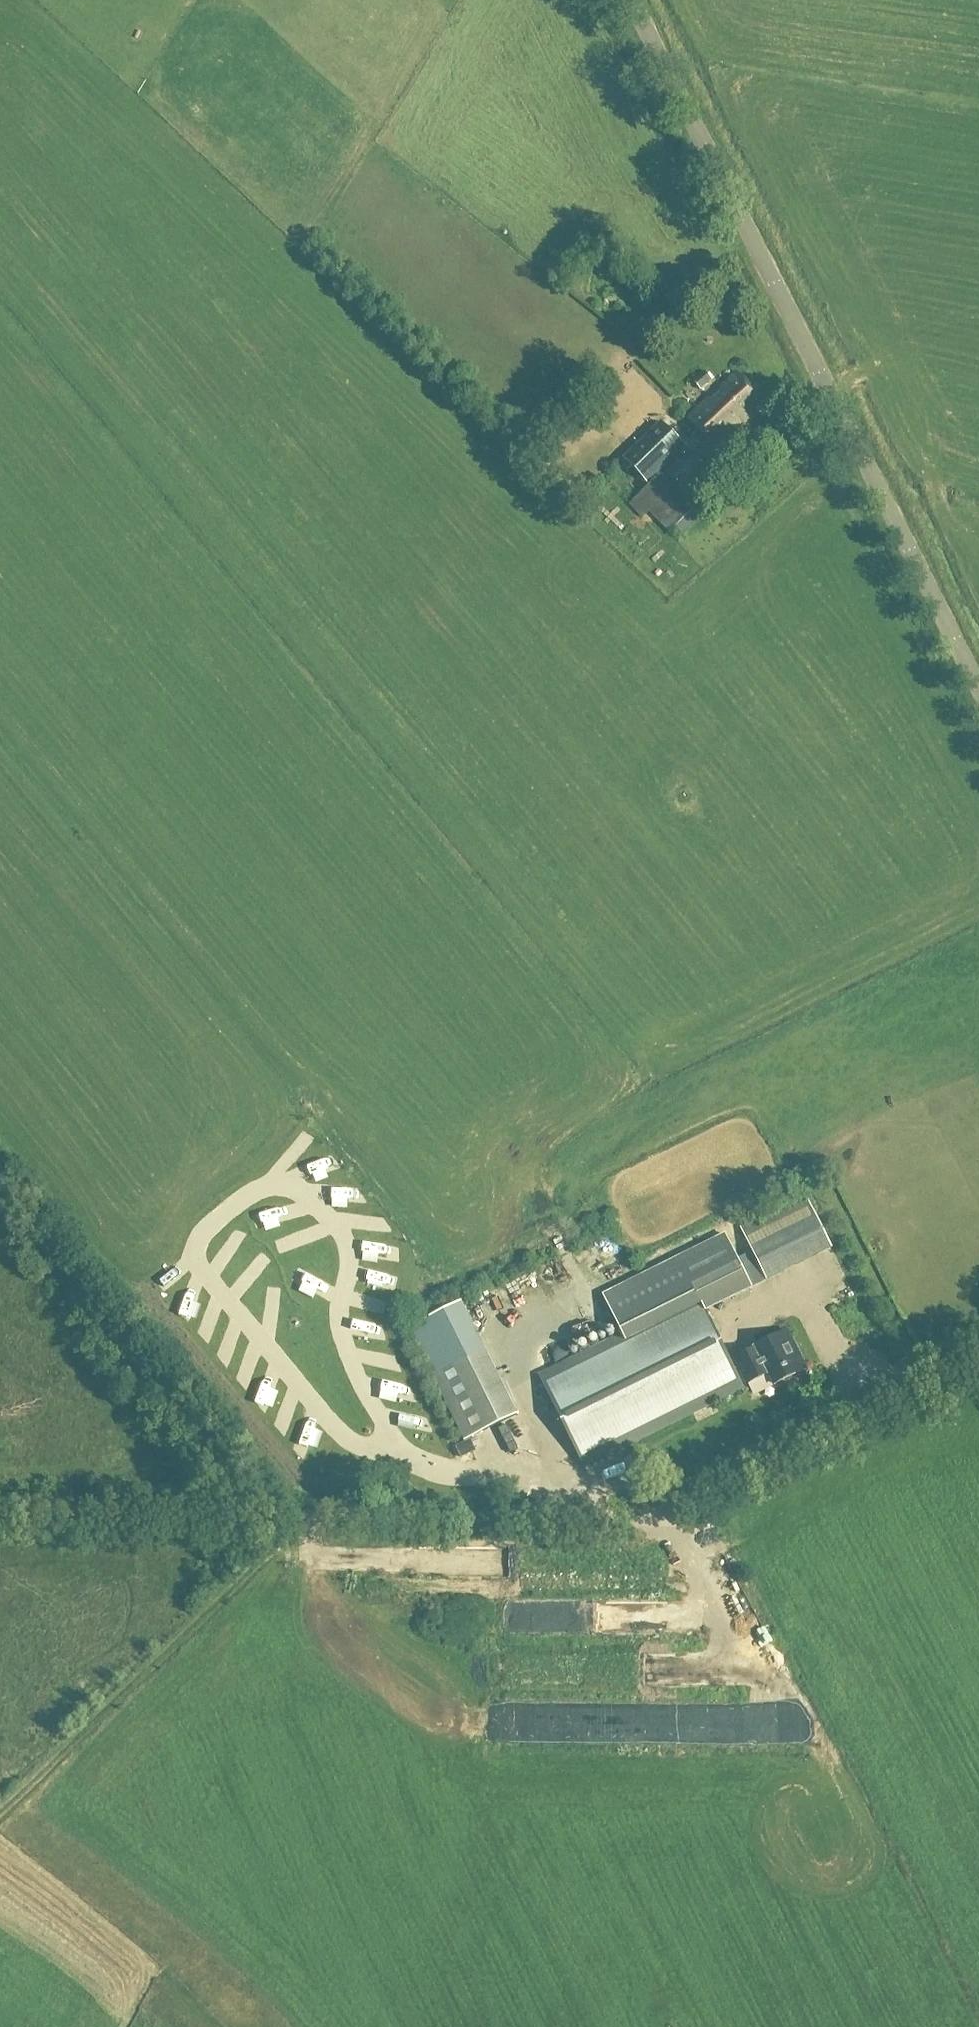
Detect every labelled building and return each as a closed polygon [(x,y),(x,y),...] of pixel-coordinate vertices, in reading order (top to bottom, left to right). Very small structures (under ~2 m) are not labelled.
[(717,449),(766,402),(737,371),(688,418),(717,449)] [(713,379),(705,371),(693,381),(701,390),(713,379)] [(624,457),(649,482),(685,447),(661,422),(624,457)] [(671,478),(685,492),(704,488),(709,469),(696,455),(676,459),(671,478)] [(643,518),(650,511),(667,529),(693,504),(661,472),(629,504),(643,518)] [(741,1227),(767,1280),(832,1246),(806,1195),(741,1227)] [(603,1295),(623,1334),(539,1375),(585,1466),(745,1386),(769,1373),(756,1346),(731,1359),(706,1311),(754,1286),(728,1233),(603,1295)] [(516,1413),(485,1350),(461,1300),(409,1325),(464,1438),(516,1413)] [(756,1346),(769,1373),(774,1384),(807,1368),(789,1330),(756,1346)] [(519,1448),(507,1424),(498,1428),(511,1452),(519,1448)] [(483,1446),(478,1436),(467,1441),(472,1451),(483,1446)]
